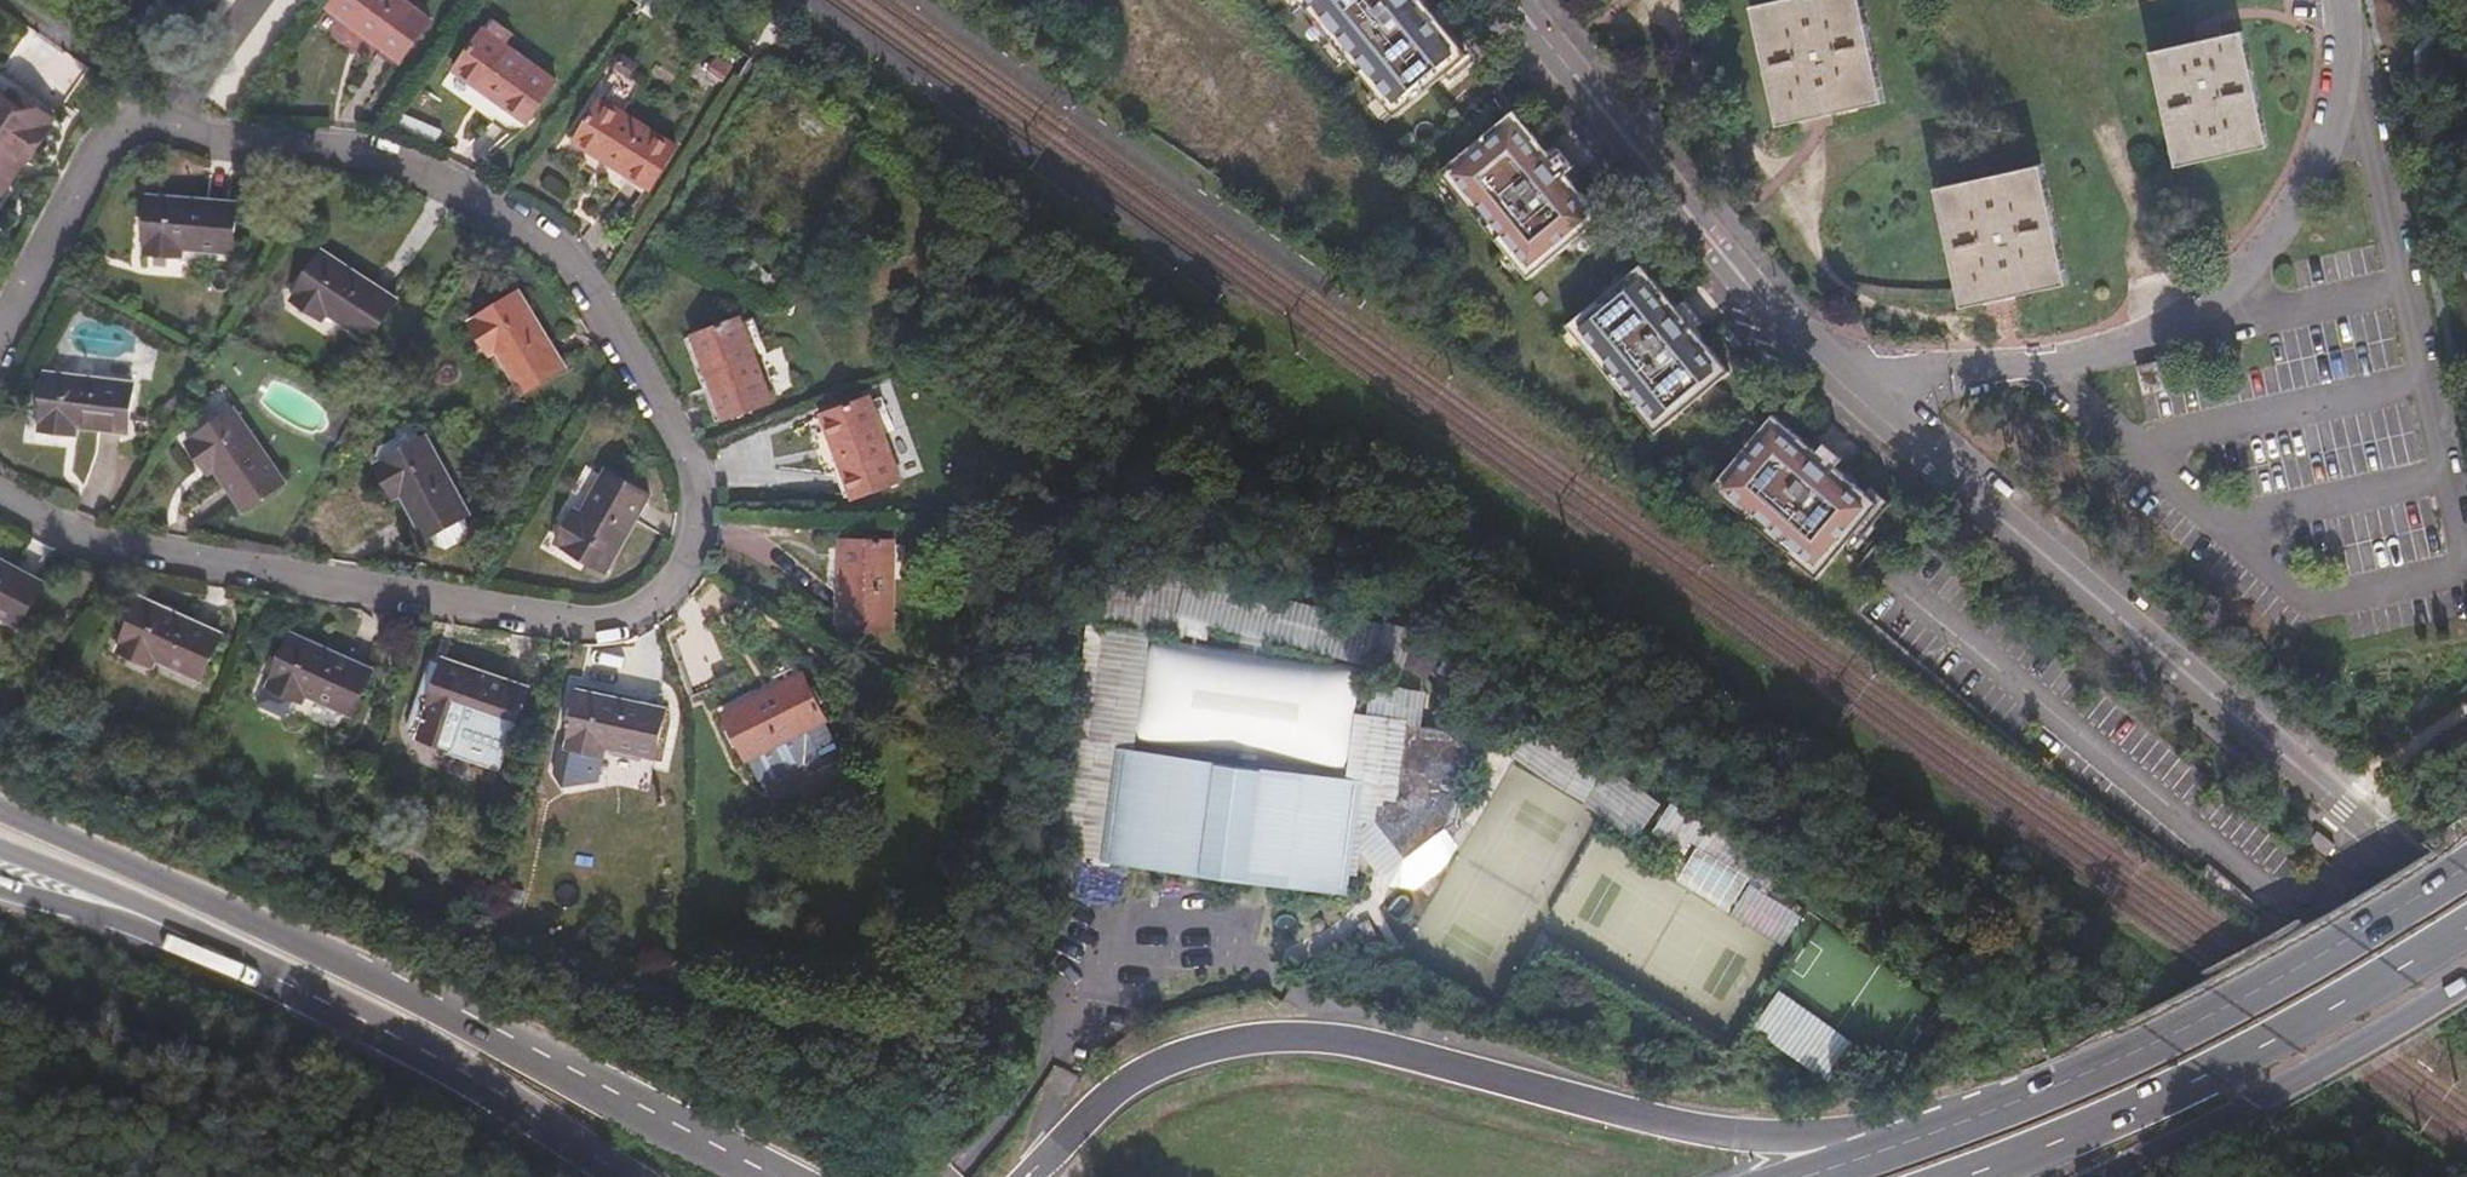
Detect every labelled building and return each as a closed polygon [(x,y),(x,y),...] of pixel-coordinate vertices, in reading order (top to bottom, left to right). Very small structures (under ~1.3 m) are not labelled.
[(426,32),(377,0),(344,0),(326,27),(398,75),(426,32)] [(1429,0),(1302,0),(1400,116),(1474,53),(1429,0)] [(1887,91),(1864,0),(1752,0),(1782,117),(1887,91)] [(2272,132),(2246,17),(2154,38),(2180,154),(2272,132)] [(453,83),(525,132),(554,89),(480,40),(453,83)] [(0,86),(0,102),(9,108),(14,100),(56,129),(60,123),(2,84),(0,86)] [(28,176),(52,141),(49,139),(56,129),(14,100),(9,108),(0,102),(0,179),(10,164),(25,174),(28,176)] [(1608,212),(1518,107),(1445,169),(1535,274),(1608,212)] [(643,203),(668,159),(594,114),(567,156),(643,203)] [(2074,271),(2046,151),(1941,177),(1970,296),(2074,271)] [(25,174),(10,164),(0,179),(0,211),(25,174)] [(232,262),(235,211),(146,204),(142,261),(181,264),(181,258),(232,262)] [(397,303),(323,258),(295,307),(325,326),(331,321),(372,346),(397,303)] [(1737,365),(1647,260),(1574,321),(1664,427),(1737,365)] [(497,356),(522,399),(566,373),(521,298),(471,327),(490,361),(497,356)] [(744,325),(696,345),(726,425),(774,406),(758,363),(745,330),(744,325)] [(756,325),(745,330),(758,363),(769,357),(756,325)] [(726,425),(696,345),(687,347),(717,428),(726,425)] [(2160,359),(2135,365),(2141,389),(2167,383),(2160,359)] [(129,438),(133,390),(45,381),(41,437),(79,442),(80,432),(129,438)] [(870,410),(824,425),(851,509),(900,491),(884,446),(873,414),(870,410)] [(886,410),(873,414),(884,446),(897,442),(886,410)] [(288,486),(238,413),(190,446),(212,477),(218,472),(247,515),(288,486)] [(1884,509),(1774,418),(1715,489),(1825,580),(1884,509)] [(851,509),(824,425),(811,430),(825,474),(831,474),(844,511),(851,509)] [(428,541),(472,518),(431,440),(381,469),(396,502),(405,497),(428,541)] [(605,574),(648,497),(606,474),(581,517),(575,513),(557,547),(605,574)] [(834,633),(844,632),(843,546),(829,546),(827,591),(835,599),(834,633)] [(895,635),(896,584),(896,551),(895,546),(843,546),(844,632),(895,635)] [(896,584),(909,584),(908,551),(896,551),(896,584)] [(0,563),(0,618),(24,629),(46,585),(0,563)] [(225,641),(145,606),(124,657),(160,673),(163,668),(206,687),(225,641)] [(1140,733),(1347,753),(1359,648),(1151,628),(1140,733)] [(358,720),(377,676),(295,640),(272,692),(308,709),(312,701),(358,720)] [(514,738),(531,691),(445,662),(429,716),(465,730),(470,722),(514,738)] [(721,679),(734,710),(754,701),(741,670),(721,679)] [(827,725),(807,678),(754,701),(734,710),(728,713),(749,760),(827,725)] [(659,760),(669,710),(582,693),(571,748),(607,756),(613,751),(659,760)] [(1382,807),(1416,848),(1469,806),(1477,717),(1413,711),(1406,776),(1382,791),(1382,807)] [(839,753),(827,725),(749,760),(760,782),(768,785),(806,768),(815,774),(837,763),(839,753)] [(1342,875),(1355,764),(1136,743),(1125,854),(1342,875)]
